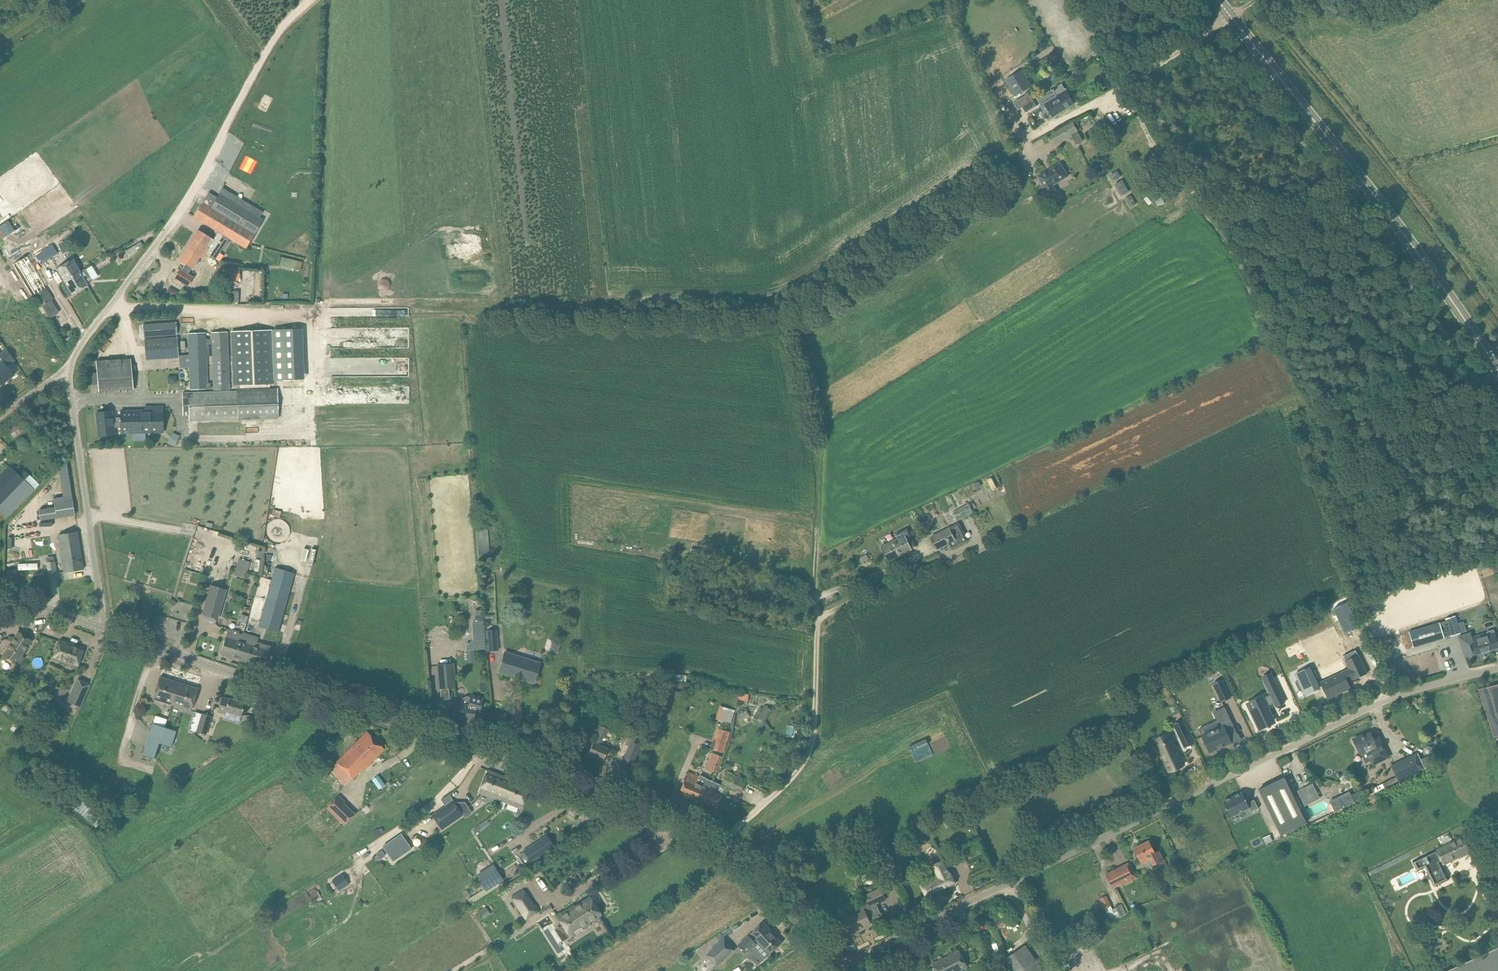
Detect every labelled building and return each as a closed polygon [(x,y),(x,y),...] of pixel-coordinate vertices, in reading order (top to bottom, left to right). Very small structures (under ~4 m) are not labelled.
[(1022,70),(1006,80),(1016,97),(1032,87),(1022,70)] [(1053,117),(1074,104),(1061,84),(1052,90),(1055,96),(1048,101),(1044,95),(1030,103),(1040,118),(1050,111),(1053,117)] [(1051,136),(1056,143),(1077,131),(1073,123),(1051,136)] [(1099,127),(1109,143),(1115,139),(1105,123),(1099,127)] [(1073,137),(1077,145),(1084,141),(1079,133),(1073,137)] [(1060,164),(1038,177),(1049,195),(1057,190),(1054,185),(1067,177),(1060,164)] [(1113,181),(1121,178),(1118,171),(1110,174),(1113,181)] [(1123,180),(1116,185),(1122,196),(1130,191),(1123,180)] [(194,217),(218,231),(230,238),(247,248),(263,220),(220,194),(217,199),(208,193),(194,217)] [(198,230),(187,250),(195,255),(199,248),(207,253),(206,255),(216,261),(220,255),(230,238),(218,231),(213,240),(198,230)] [(41,239),(30,246),(35,255),(46,248),(41,239)] [(64,243),(58,246),(62,255),(68,253),(64,243)] [(52,244),(46,248),(35,255),(41,264),(59,254),(52,244)] [(195,255),(187,250),(180,261),(193,269),(200,257),(203,259),(206,255),(207,253),(199,248),(195,255)] [(279,264),(301,270),(303,261),(281,255),(279,264)] [(28,258),(14,266),(32,297),(47,289),(28,258)] [(57,269),(64,281),(80,272),(73,260),(57,269)] [(216,280),(223,280),(240,281),(240,267),(217,266),(216,280)] [(80,272),(64,281),(72,295),(88,285),(85,280),(91,277),(86,268),(80,272)] [(180,281),(167,290),(172,297),(185,288),(180,281)] [(47,289),(33,297),(39,308),(42,306),(53,300),(47,289)] [(231,291),(230,302),(239,302),(239,291),(231,291)] [(50,317),(59,312),(53,301),(44,306),(50,317)] [(456,312),(456,304),(426,303),(426,311),(456,312)] [(143,325),(144,337),(177,335),(176,323),(143,325)] [(303,328),(272,329),(274,380),(305,378),(303,328)] [(274,380),(272,329),(231,331),(233,386),(275,384),(274,380)] [(210,383),(207,383),(206,356),(212,356),(213,390),(230,389),(227,333),(211,333),(211,338),(205,339),(205,333),(188,334),(188,354),(189,367),(190,389),(210,388),(210,383)] [(144,340),(146,360),(179,357),(177,337),(144,340)] [(0,385),(14,375),(7,365),(14,360),(7,350),(0,355),(0,384),(0,385)] [(133,389),(131,358),(97,361),(99,392),(133,389)] [(237,389),(237,391),(183,393),(184,416),(190,416),(190,420),(279,417),(278,388),(237,389)] [(121,411),(121,433),(163,433),(163,406),(145,407),(145,411),(121,411)] [(96,413),(99,436),(114,435),(112,411),(96,413)] [(240,422),(223,423),(200,424),(200,434),(240,432),(240,422)] [(173,434),(168,444),(175,447),(179,437),(173,434)] [(144,446),(144,437),(135,436),(135,445),(144,446)] [(35,490),(40,484),(30,475),(29,475),(24,470),(19,475),(10,466),(0,477),(0,510),(7,517),(34,489),(35,490)] [(75,515),(73,501),(65,502),(54,504),(55,508),(39,510),(40,520),(75,515)] [(957,518),(975,513),(972,503),(954,509),(957,518)] [(959,523),(931,537),(937,550),(948,544),(951,550),(968,541),(959,523)] [(908,528),(896,534),(898,539),(881,547),(889,561),(913,549),(912,548),(917,546),(908,528)] [(59,534),(64,572),(84,569),(78,531),(59,534)] [(488,531),(477,532),(479,559),(490,558),(488,531)] [(206,540),(199,563),(186,560),(184,568),(207,574),(212,556),(209,555),(213,542),(206,540)] [(695,547),(694,558),(707,560),(708,549),(695,547)] [(236,575),(247,576),(250,559),(238,558),(236,575)] [(47,563),(47,565),(49,575),(56,573),(55,562),(47,563)] [(293,573),(275,567),(259,625),(276,630),(293,573)] [(7,569),(6,579),(15,579),(15,569),(7,569)] [(226,590),(223,589),(212,585),(203,614),(218,618),(226,590)] [(1348,601),(1333,608),(1345,633),(1360,626),(1348,601)] [(475,615),(472,622),(484,621),(483,609),(476,609),(476,615),(475,615)] [(1446,618),(1448,627),(1451,636),(1461,633),(1455,616),(1446,618)] [(473,644),(466,644),(467,650),(474,650),(486,649),(484,621),(472,622),(473,644)] [(1409,632),(1411,638),(1414,647),(1445,638),(1440,622),(1409,632)] [(223,649),(221,654),(223,655),(241,660),(246,643),(245,643),(245,641),(242,640),(244,634),(229,629),(224,645),(223,649)] [(488,651),(498,650),(497,630),(486,631),(488,651)] [(1458,637),(1461,644),(1465,657),(1473,654),(1475,654),(1475,655),(1497,647),(1497,639),(1497,637),(1496,633),(1493,630),(1487,632),(1487,636),(1472,641),(1471,637),(1469,633),(1458,637)] [(1330,643),(1341,639),(1337,631),(1327,635),(1330,643)] [(19,632),(3,657),(19,667),(25,658),(22,656),(32,640),(19,632)] [(246,643),(241,660),(243,661),(265,667),(268,658),(271,647),(257,643),(259,638),(251,636),(244,634),(242,640),(245,641),(245,643),(246,643)] [(84,648),(60,640),(53,659),(77,668),(84,648)] [(1304,650),(1301,644),(1294,647),(1297,653),(1304,650)] [(466,651),(467,663),(475,662),(474,650),(466,651)] [(540,663),(505,652),(499,672),(515,677),(514,677),(522,679),(534,683),(540,663)] [(1349,684),(1356,682),(1356,683),(1369,677),(1360,658),(1347,664),(1351,673),(1322,687),(1327,697),(1336,693),(1339,698),(1352,691),(1349,684)] [(727,665),(713,662),(711,672),(726,675),(727,665)] [(455,663),(438,664),(440,689),(455,688),(454,680),(456,680),(455,663)] [(1299,681),(1296,682),(1300,691),(1303,689),(1305,695),(1320,688),(1310,667),(1296,674),(1299,681)] [(673,681),(686,682),(687,675),(674,674),(673,681)] [(153,699),(172,705),(179,683),(160,677),(153,699)] [(1222,677),(1214,681),(1223,700),(1231,696),(1222,677)] [(91,684),(78,678),(67,701),(80,706),(90,684),(91,684)] [(1254,700),(1251,701),(1254,708),(1251,709),(1261,729),(1270,725),(1269,723),(1275,720),(1268,706),(1274,703),(1276,706),(1278,705),(1285,702),(1274,680),(1265,684),(1265,685),(1266,685),(1271,694),(1264,698),(1263,696),(1254,700)] [(179,683),(172,705),(191,711),(198,689),(179,683)] [(61,684),(53,697),(60,702),(68,689),(61,684)] [(1478,689),(1494,738),(1497,737),(1497,684),(1478,689)] [(739,693),(738,700),(748,701),(749,694),(739,693)] [(219,707),(218,712),(223,714),(225,714),(224,717),(240,722),(242,715),(242,713),(245,703),(230,698),(223,696),(221,702),(219,707)] [(457,717),(472,721),(476,709),(480,710),(482,701),(470,697),(468,705),(461,703),(459,708),(457,708),(455,714),(457,715),(457,717)] [(761,710),(758,717),(754,722),(763,728),(772,710),(764,705),(761,710)] [(724,706),(719,720),(731,723),(735,710),(724,706)] [(747,710),(738,714),(741,721),(751,717),(747,710)] [(1212,732),(1202,736),(1210,752),(1218,749),(1218,750),(1219,749),(1219,748),(1223,746),(1223,747),(1224,747),(1224,746),(1232,742),(1230,739),(1238,735),(1238,734),(1227,711),(1218,715),(1223,726),(1214,731),(1214,730),(1212,731),(1212,732)] [(202,714),(197,732),(205,735),(211,717),(202,714)] [(1182,721),(1174,725),(1182,741),(1190,737),(1182,721)] [(160,743),(162,735),(165,727),(152,723),(142,755),(155,759),(160,743)] [(600,725),(592,745),(588,754),(603,761),(608,748),(602,745),(609,729),(600,725)] [(711,748),(724,753),(731,732),(719,728),(711,748)] [(367,731),(358,741),(336,762),(353,778),(363,768),(364,769),(384,749),(367,731)] [(1355,741),(1359,750),(1361,754),(1367,751),(1374,764),(1383,760),(1381,755),(1386,753),(1379,738),(1374,740),(1371,734),(1355,741)] [(174,738),(162,735),(160,743),(171,747),(174,738)] [(1273,743),(1271,738),(1262,742),(1264,747),(1273,743)] [(1172,739),(1159,745),(1163,755),(1161,756),(1169,772),(1184,765),(1172,739)] [(628,747),(620,767),(630,772),(643,742),(637,740),(633,748),(628,747)] [(712,753),(706,769),(717,773),(723,757),(712,753)] [(1410,757),(1393,765),(1398,777),(1399,780),(1416,772),(1424,768),(1425,767),(1431,764),(1427,756),(1421,759),(1418,753),(1410,757)] [(479,792),(502,801),(510,779),(488,770),(479,792)] [(680,793),(700,802),(707,788),(705,786),(707,780),(713,782),(714,781),(707,778),(705,781),(699,779),(700,777),(689,772),(680,793)] [(723,783),(741,792),(746,783),(728,774),(723,783)] [(1285,777),(1259,789),(1282,835),(1307,822),(1285,777)] [(1398,777),(1384,783),(1385,787),(1399,779),(1398,777)] [(510,779),(502,801),(521,809),(530,786),(510,779)] [(715,782),(714,781),(713,782),(707,780),(705,786),(707,788),(700,802),(717,809),(723,795),(717,792),(720,784),(715,782)] [(1315,801),(1310,791),(1316,789),(1314,784),(1298,791),(1305,806),(1315,801)] [(1329,801),(1335,812),(1355,802),(1350,791),(1329,801)] [(1249,808),(1252,812),(1259,809),(1254,800),(1248,803),(1243,792),(1224,801),(1231,817),(1249,808)] [(339,795),(337,797),(327,808),(345,825),(356,814),(344,803),(346,801),(339,795)] [(448,795),(441,800),(446,807),(453,802),(448,795)] [(432,816),(441,829),(462,815),(453,802),(446,807),(432,816)] [(413,807),(417,814),(424,809),(419,803),(413,807)] [(479,825),(473,831),(476,834),(481,828),(479,825)] [(377,829),(370,833),(374,839),(381,835),(377,829)] [(401,833),(382,846),(393,861),(412,848),(401,833)] [(923,833),(912,838),(916,847),(927,842),(923,833)] [(547,835),(523,851),(531,863),(554,847),(547,835)] [(1466,836),(1415,862),(1419,869),(1426,865),(1435,884),(1447,878),(1440,863),(1443,862),(1444,863),(1472,849),(1466,836)] [(1149,841),(1135,848),(1142,864),(1151,859),(1154,865),(1164,860),(1159,851),(1155,854),(1149,841)] [(922,886),(923,888),(927,897),(956,883),(950,872),(949,872),(943,860),(931,866),(937,878),(922,886)] [(1106,873),(1113,888),(1120,884),(1121,887),(1135,880),(1126,863),(1106,873)] [(484,888),(468,899),(470,904),(500,885),(499,883),(503,881),(493,865),(477,875),(481,881),(480,881),(484,888)] [(349,884),(342,874),(332,880),(339,891),(349,884)] [(865,896),(866,898),(870,907),(841,921),(847,935),(871,924),(870,922),(872,919),(879,916),(880,913),(878,907),(877,907),(875,904),(885,900),(880,888),(865,896)] [(525,891),(512,899),(525,920),(537,912),(525,891)] [(1100,898),(1104,908),(1112,905),(1108,895),(1100,898)] [(583,902),(576,907),(574,903),(556,914),(560,920),(570,937),(580,931),(591,925),(590,923),(602,915),(591,897),(583,902)] [(1123,903),(1117,906),(1121,916),(1128,913),(1123,903)] [(995,919),(999,928),(1012,922),(1007,913),(995,919)] [(759,942),(763,946),(770,954),(783,943),(764,922),(738,945),(746,954),(757,945),(759,942)] [(706,955),(716,967),(735,950),(725,939),(706,955)] [(1017,970),(1042,970),(1025,946),(1008,958),(1017,970)] [(1448,970),(1497,970),(1497,948),(1448,970)] [(938,970),(958,970),(967,966),(959,951),(934,964),(938,970)]
